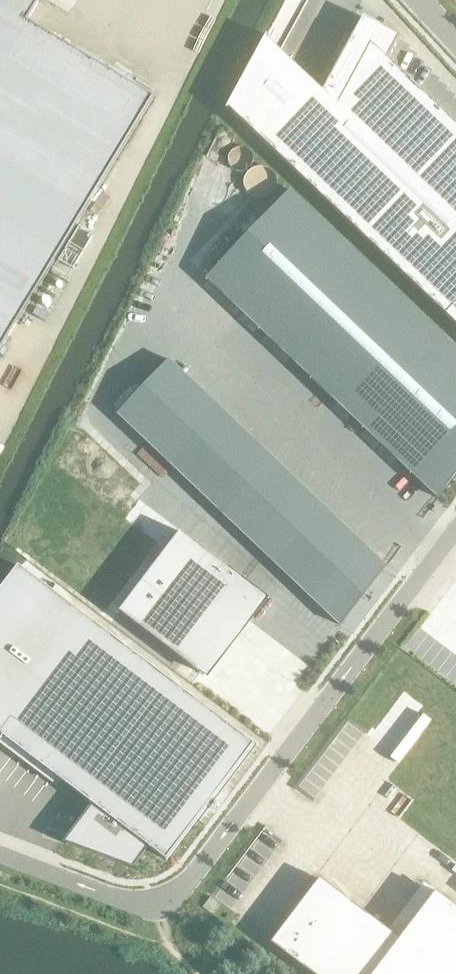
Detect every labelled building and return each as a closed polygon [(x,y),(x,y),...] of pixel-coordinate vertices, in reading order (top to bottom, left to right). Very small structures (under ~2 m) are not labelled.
[(152,98),(27,21),(39,0),(0,0),(0,350),(152,98)] [(363,15),(322,90),(267,38),(268,36),(266,34),(225,109),(228,110),(229,108),(455,324),(455,124),(387,59),(400,36),(363,15)] [(244,180),(260,191),(275,171),(259,159),(244,180)] [(206,277),(438,498),(455,474),(455,347),(290,189),(206,277)] [(115,413),(338,621),(391,564),(168,357),(115,413)] [(180,531),(119,611),(200,673),(248,609),(256,615),(269,598),(180,531)] [(0,589),(0,740),(3,736),(92,804),(65,840),(64,840),(62,842),(65,843),(66,843),(129,866),(129,867),(132,868),(134,865),(148,846),(166,859),(253,744),(18,565),(0,589)] [(271,942),(313,973),(455,973),(455,906),(435,891),(400,938),(320,877),(271,942)]
